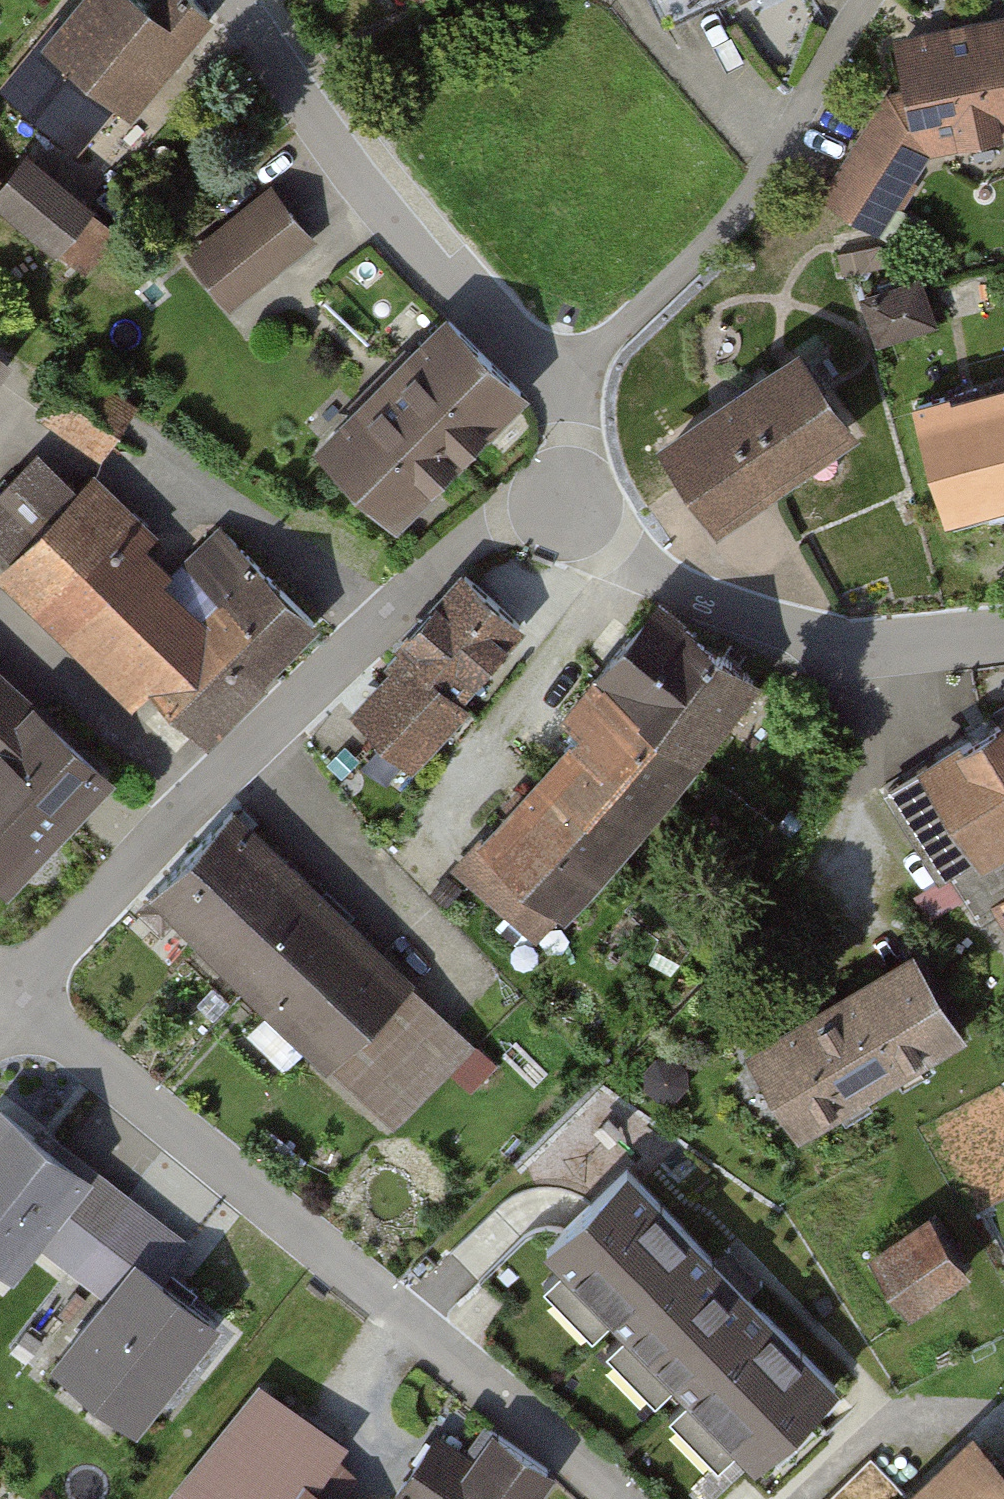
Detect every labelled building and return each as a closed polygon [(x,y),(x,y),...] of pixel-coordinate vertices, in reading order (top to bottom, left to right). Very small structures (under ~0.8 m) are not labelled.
[(142,0),(82,0),(7,91),(72,144),(110,97),(127,111),(207,14),(194,0),(160,0),(153,9),(142,0)] [(664,25),(714,0),(652,0),(664,25)] [(900,46),(919,135),(959,127),(962,141),(998,133),(996,123),(1003,121),(1003,25),(900,46)] [(909,178),(857,146),(825,196),(877,229),(909,178)] [(23,154),(0,181),(0,199),(79,264),(110,226),(23,154)] [(245,286),(310,236),(273,187),(208,237),(245,286)] [(917,280),(863,298),(878,340),(932,321),(917,280)] [(456,455),(518,392),(446,321),(384,384),(456,455)] [(797,359),(669,448),(719,518),(846,429),(797,359)] [(393,519),(456,455),(384,384),(321,448),(393,519)] [(916,405),(946,511),(1003,495),(1003,394),(978,401),(975,389),(916,405)] [(317,620),(224,530),(191,564),(224,597),(199,623),(130,555),(148,537),(89,480),(72,498),(35,462),(0,498),(0,538),(22,559),(12,570),(35,593),(26,602),(56,632),(74,613),(201,737),(317,620)] [(519,623),(465,575),(385,663),(395,673),(413,688),(429,670),(455,693),(519,623)] [(587,735),(489,844),(481,838),(457,865),(513,915),(533,889),(560,912),(622,843),(692,763),(756,680),(656,604),(566,717),(587,735)] [(413,688),(395,673),(358,714),(407,762),(463,702),(455,693),(429,670),(413,688)] [(101,775),(36,713),(26,724),(0,699),(0,744),(2,747),(0,749),(0,873),(4,877),(101,775)] [(887,791),(941,880),(954,871),(983,917),(1000,906),(1003,912),(1003,720),(887,791)] [(473,1042),(237,813),(149,904),(386,1132),(473,1042)] [(917,948),(828,1000),(881,1090),(970,1037),(917,948)] [(828,1000),(738,1053),(792,1142),(881,1090),(828,1000)] [(94,1165),(90,1162),(0,1090),(0,1256),(12,1265),(34,1237),(94,1165)] [(137,1246),(164,1269),(190,1238),(94,1158),(90,1162),(94,1165),(34,1237),(100,1291),(137,1246)] [(833,1384),(626,1171),(574,1221),(547,1248),(755,1461),(833,1384)] [(928,1219),(873,1257),(909,1307),(963,1269),(928,1219)] [(164,1269),(137,1246),(100,1291),(52,1350),(136,1419),(221,1315),(164,1269)] [(185,1498),(287,1498),(306,1472),(338,1494),(364,1456),(343,1442),(348,1435),(256,1371),(172,1490),(185,1498)] [(559,1460),(507,1424),(508,1421),(492,1410),(467,1445),(437,1425),(389,1495),(395,1498),(531,1498),(559,1460)] [(994,1464),(958,1498),(1003,1498),(1003,1474),(994,1464)] [(306,1472),(287,1498),(346,1498),(338,1494),(306,1472)]
